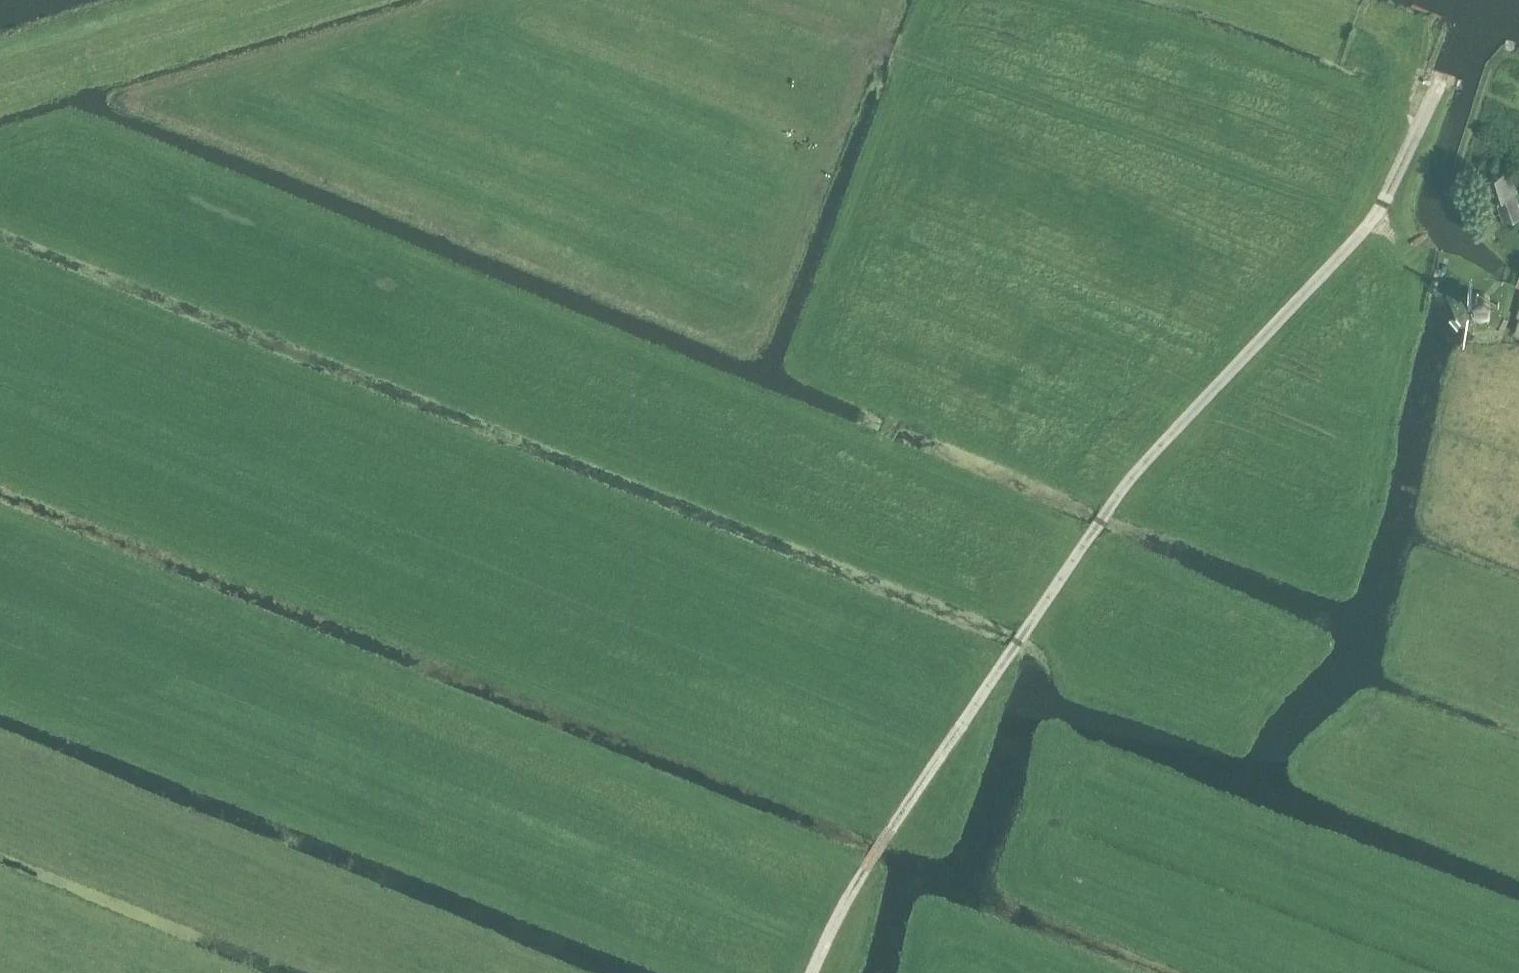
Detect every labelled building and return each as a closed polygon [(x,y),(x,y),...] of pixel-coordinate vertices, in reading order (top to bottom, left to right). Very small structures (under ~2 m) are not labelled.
[(1511,168),(1484,177),(1492,199),(1495,197),(1504,221),(1503,221),(1506,231),(1518,227),(1515,215),(1518,214),(1518,205),(1514,191),(1518,189),(1511,168)] [(1472,309),(1473,310),(1479,311),(1484,310),(1489,306),(1490,300),(1490,299),(1490,297),(1489,295),(1488,294),(1487,293),(1486,292),(1480,290),(1474,291),(1470,295),(1468,300),(1469,302),(1469,304),(1470,306),(1471,307),(1472,309)]
